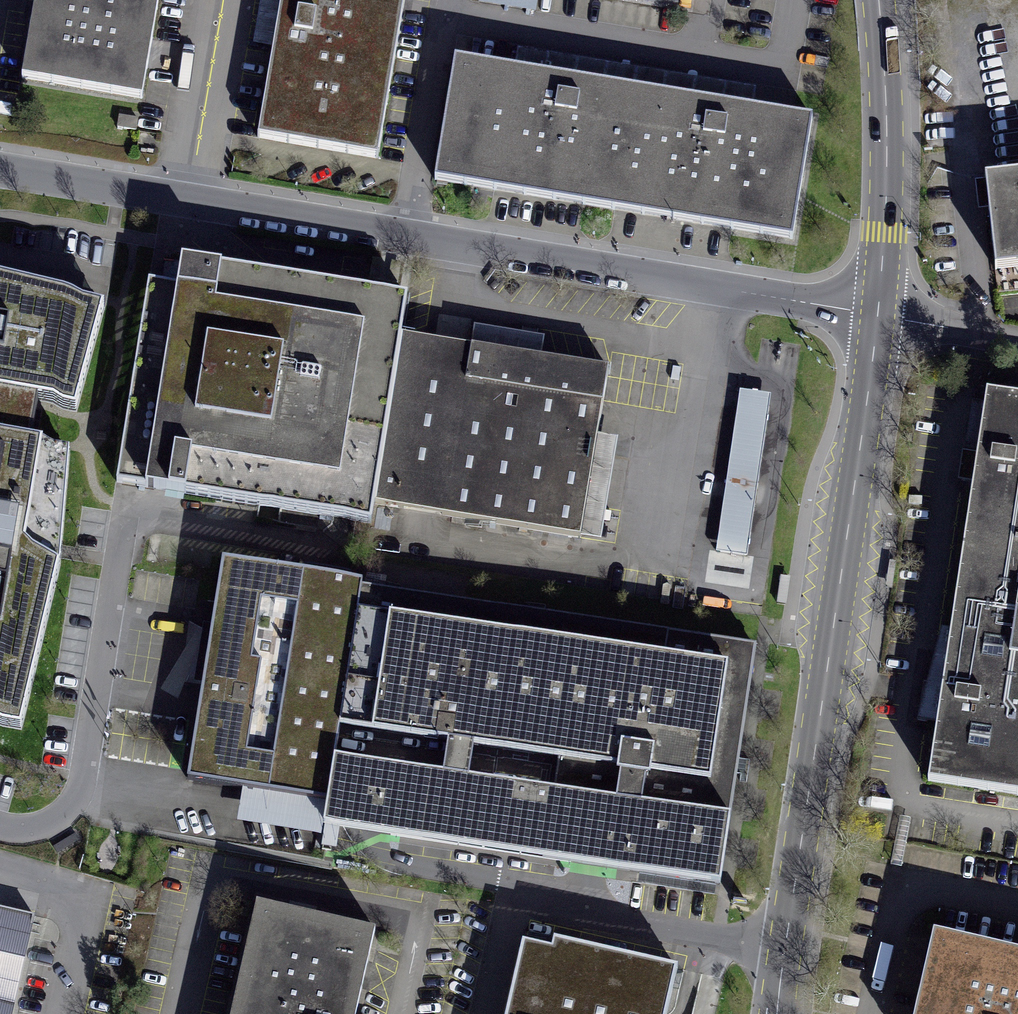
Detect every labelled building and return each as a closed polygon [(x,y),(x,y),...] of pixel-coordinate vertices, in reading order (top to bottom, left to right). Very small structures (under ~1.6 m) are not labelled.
[(172,0),(42,0),(31,63),(157,85),(172,0)] [(282,41),(270,115),(406,137),(428,0),(288,0),(282,41)] [(479,0),(537,9),(539,0),(479,0)] [(593,65),(480,45),(460,163),(816,226),(837,108),(753,93),(593,65)] [(1004,179),(1012,272),(1017,271),(1017,178),(1004,179)] [(85,388),(104,277),(0,251),(0,373),(85,388)] [(412,316),(192,286),(163,503),(188,507),(386,533),(389,516),(588,543),(610,380),(522,368),(407,352),(412,316)] [(738,384),(720,549),(751,552),(769,388),(738,384)] [(934,777),(1017,789),(1017,395),(988,391),(934,777)] [(0,413),(0,714),(37,720),(63,647),(87,427),(0,413)] [(389,579),(243,558),(232,632),(208,793),(589,848),(750,872),(780,663),(385,606),(389,579)] [(52,897),(0,886),(0,1013),(26,1013),(52,897)] [(261,1013),(387,1013),(410,919),(290,891),(261,1013)] [(697,954),(547,923),(527,1013),(684,1013),(697,954)] [(939,935),(920,1013),(1017,1013),(1017,951),(939,935)]
